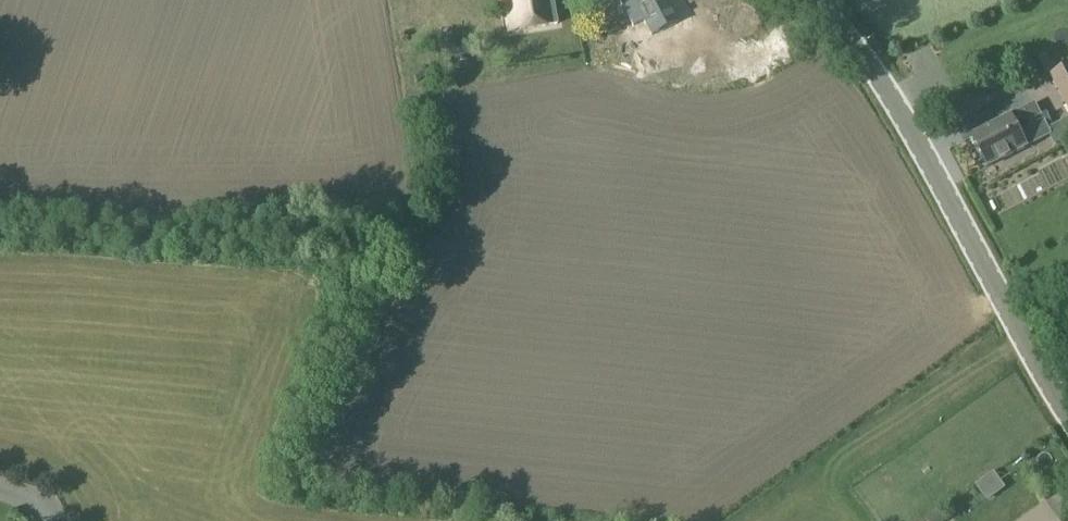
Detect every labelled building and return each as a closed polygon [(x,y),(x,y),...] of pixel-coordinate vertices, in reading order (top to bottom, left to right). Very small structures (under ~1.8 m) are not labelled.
[(556,22),(552,0),(504,0),(510,31),(556,22)] [(645,29),(695,1),(694,0),(629,0),(645,29)] [(1057,72),(1049,55),(1038,60),(1045,75),(1049,74),(1067,109),(1067,65),(1057,72)] [(987,169),(1027,149),(1026,148),(1052,136),(1035,103),(1010,116),(971,136),(987,169)] [(1044,469),(1054,483),(1066,475),(1056,461),(1044,469)]
